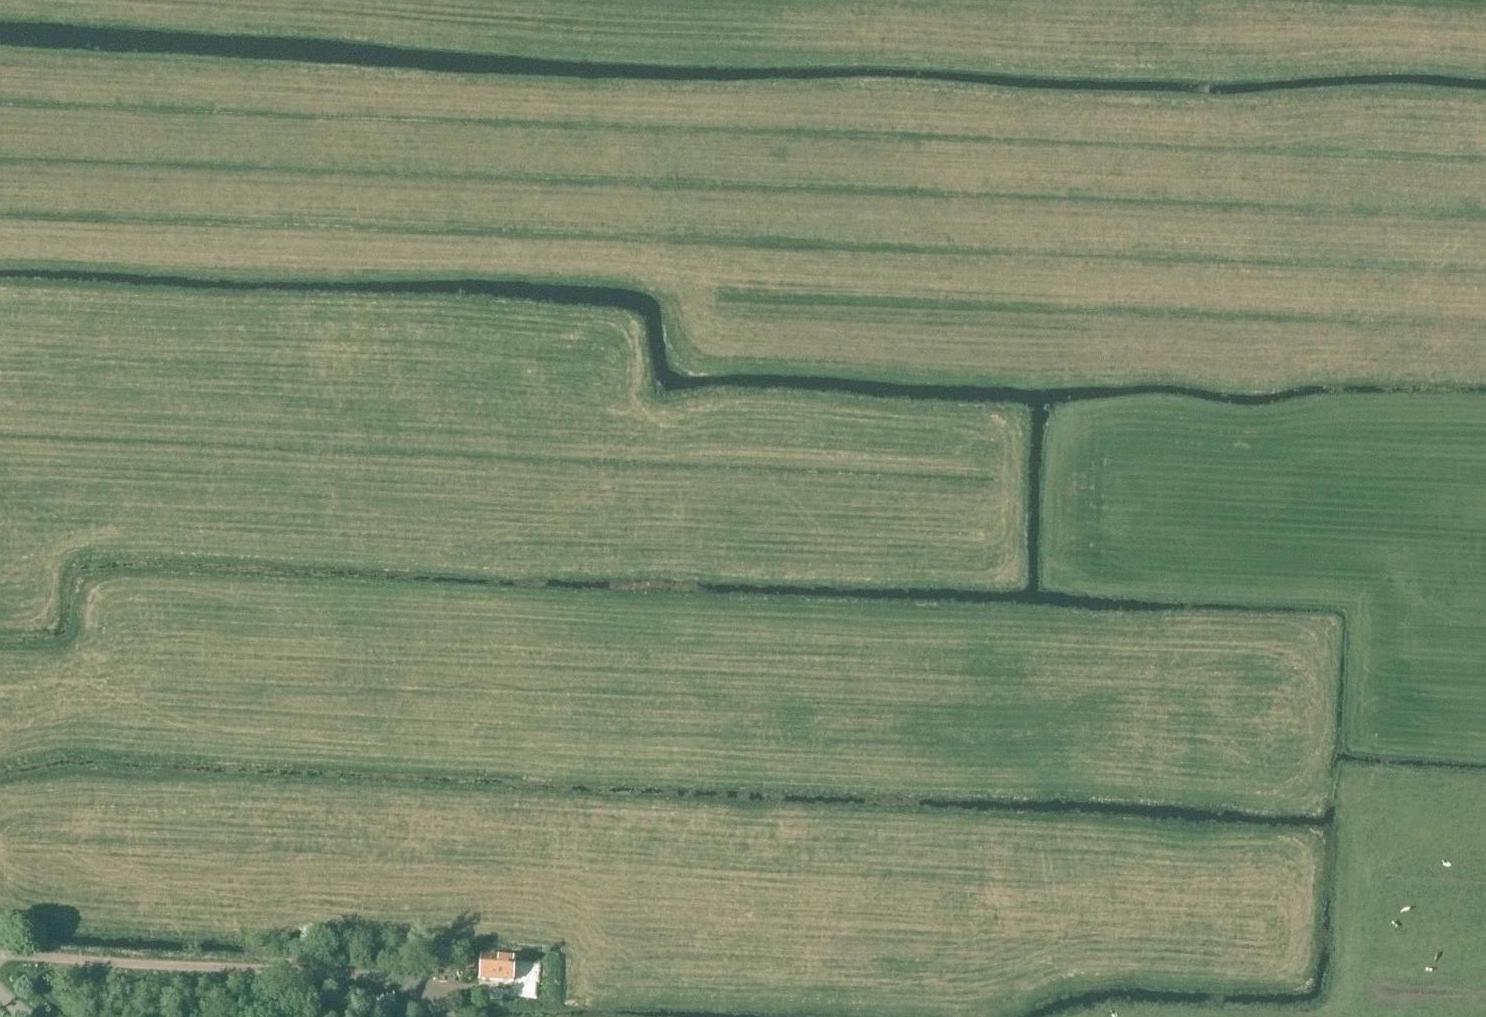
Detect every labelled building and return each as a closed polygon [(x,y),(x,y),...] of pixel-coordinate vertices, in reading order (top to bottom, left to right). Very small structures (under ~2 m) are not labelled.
[(525,982),(527,968),(514,967),(515,962),(483,960),(481,980),(513,982),(514,981),(525,982)] [(553,987),(530,985),(529,999),(552,1001),(553,987)]
